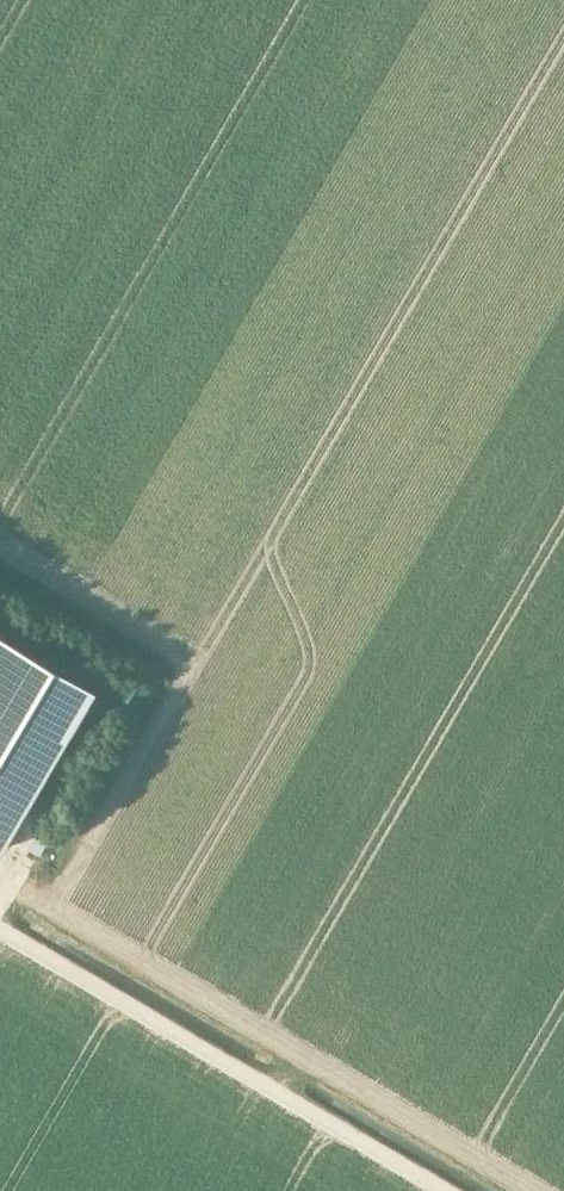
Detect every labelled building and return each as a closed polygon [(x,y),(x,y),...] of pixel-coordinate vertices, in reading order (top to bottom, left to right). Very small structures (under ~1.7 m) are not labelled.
[(92,687),(0,633),(0,842),(92,687)] [(33,797),(51,806),(59,790),(41,781),(33,797)]
